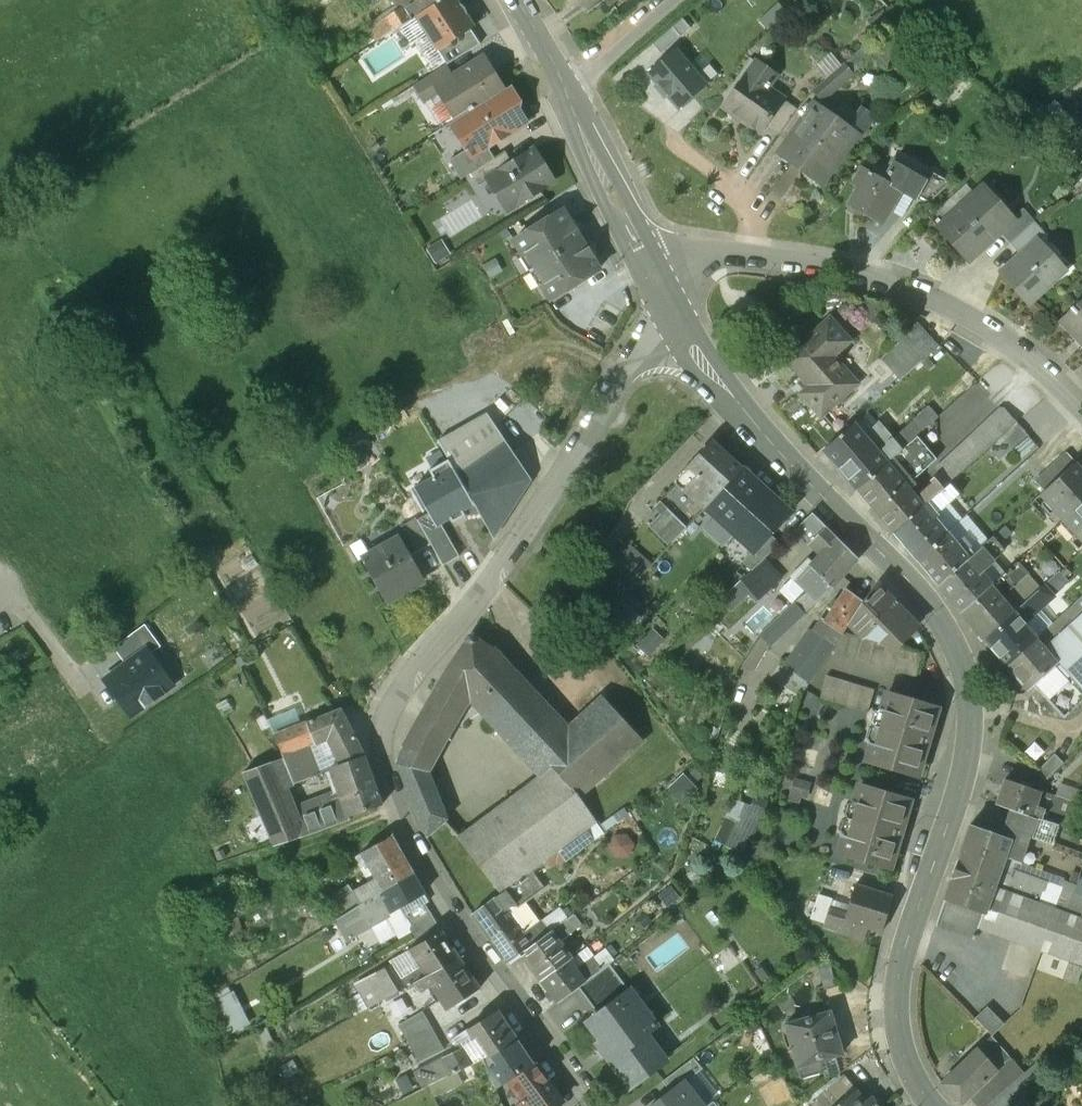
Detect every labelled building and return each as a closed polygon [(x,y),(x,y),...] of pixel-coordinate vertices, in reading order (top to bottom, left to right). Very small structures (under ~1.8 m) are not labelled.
[(400,26),(411,44),(427,34),(437,51),(471,30),(473,28),(466,16),(467,13),(466,11),(464,8),(462,6),(459,5),(456,0),(442,0),(423,12),(400,26)] [(417,3),(423,12),(442,0),(415,0),(417,3)] [(403,7),(367,29),(375,42),(400,26),(423,12),(417,3),(405,10),(403,7)] [(683,19),(653,43),(661,53),(690,28),(683,19)] [(471,30),(437,51),(446,65),(480,44),(471,30)] [(706,86),(675,50),(648,72),(680,109),(706,86)] [(453,77),(437,87),(441,93),(457,120),(505,90),(489,65),(478,62),(453,77)] [(775,76),(757,63),(725,108),(759,132),(764,126),(782,100),(766,88),(775,76)] [(842,65),(812,90),(821,101),(851,75),(842,65)] [(445,66),(413,85),(424,103),(441,93),(437,87),(453,77),(445,66)] [(457,120),(451,124),(467,150),(471,156),(486,147),(527,122),(518,109),(520,104),(510,87),(505,90),(457,120)] [(796,110),(782,100),(764,126),(778,136),(796,110)] [(855,132),(816,105),(782,154),(821,181),(855,132)] [(467,150),(450,161),(461,179),(471,173),(493,159),(486,147),(471,156),(467,150)] [(512,162),(488,177),(489,180),(498,193),(504,194),(512,208),(555,182),(545,167),(546,166),(543,160),(541,161),(534,149),(512,162)] [(493,159),(471,173),(479,186),(489,180),(488,177),(512,162),(505,151),(493,159)] [(894,161),(883,180),(863,168),(854,183),(860,186),(849,205),(882,224),(893,205),(892,204),(899,191),(914,200),(915,198),(926,180),(894,161)] [(926,180),(915,198),(926,205),(950,183),(930,172),(926,180)] [(1003,225),(977,195),(984,189),(983,187),(939,227),(969,260),(1000,232),(1013,220),(1012,219),(1011,218),(1003,225)] [(1003,225),(1011,218),(984,189),(977,195),(1003,225)] [(1023,209),(1012,219),(1013,220),(1000,232),(1010,243),(1034,221),(1023,209)] [(564,210),(546,221),(545,219),(530,228),(531,230),(514,241),(523,256),(527,254),(534,266),(581,237),(576,229),(578,228),(571,216),(569,218),(564,210)] [(1034,221),(1010,243),(1020,255),(1033,243),(1034,244),(1045,234),(1034,221)] [(581,237),(534,266),(545,283),(541,285),(551,300),(568,290),(569,292),(585,282),(583,280),(601,269),(594,259),(597,257),(590,247),(588,248),(581,237)] [(1034,244),(1033,243),(1020,255),(1001,272),(1030,304),(1062,275),(1034,244)] [(1059,321),(1081,346),(1081,300),(1059,321)] [(776,320),(768,315),(762,326),(773,329),(778,326),(776,320)] [(832,364),(824,355),(832,347),(836,351),(850,338),(840,327),(839,328),(830,317),(784,358),(808,384),(800,392),(821,416),(855,386),(837,366),(840,363),(837,360),(832,364)] [(904,337),(882,358),(901,379),(924,359),(904,337)] [(929,407),(887,444),(888,445),(896,454),(917,436),(938,417),(929,407)] [(1001,409),(935,468),(940,473),(930,481),(932,484),(939,492),(949,483),(1018,421),(1006,409),(1001,409)] [(486,413),(438,441),(448,459),(456,472),(504,439),(486,413)] [(1018,423),(1001,438),(1011,449),(1028,435),(1018,423)] [(879,453),(852,424),(824,449),(858,489),(886,463),(896,454),(888,445),(879,453)] [(960,424),(936,440),(944,452),(968,436),(960,424)] [(896,454),(886,463),(905,484),(911,479),(936,457),(917,436),(896,454)] [(474,505),(494,538),(531,480),(504,439),(456,472),(474,505)] [(741,468),(713,442),(677,482),(705,507),(741,468)] [(1066,453),(1035,481),(1044,491),(1073,465),(1075,463),(1066,453)] [(463,511),(474,505),(456,472),(448,459),(430,470),(434,476),(414,487),(429,512),(437,526),(440,524),(450,519),(452,522),(465,515),(463,511)] [(905,484),(886,463),(858,489),(894,532),(927,502),(939,492),(932,484),(917,498),(909,489),(905,484)] [(1073,465),(1044,491),(1042,493),(1065,518),(1081,503),(1081,475),(1073,465)] [(770,494),(741,468),(705,507),(734,534),(770,494)] [(911,479),(905,484),(909,489),(914,484),(911,479)] [(939,492),(927,502),(937,513),(959,493),(949,483),(939,492)] [(1065,518),(1042,493),(1035,499),(1059,524),(1065,518)] [(770,494),(734,534),(753,551),(768,534),(789,511),(770,494)] [(937,513),(927,502),(894,532),(916,559),(946,532),(933,518),(938,514),(937,513)] [(1065,518),(1081,536),(1081,503),(1065,518)] [(687,528),(666,508),(648,526),(670,546),(687,528)] [(429,512),(417,519),(432,544),(444,565),(459,557),(440,524),(437,526),(429,512)] [(969,512),(948,531),(970,557),(991,538),(969,512)] [(813,513),(797,527),(812,542),(827,527),(813,513)] [(417,519),(417,518),(402,526),(417,553),(432,544),(417,519)] [(858,558),(827,527),(812,542),(824,554),(800,579),(805,584),(801,588),(805,593),(810,589),(820,598),(831,587),(858,558)] [(970,557),(948,531),(946,532),(916,559),(939,586),(970,557)] [(768,534),(753,551),(741,562),(751,570),(780,545),(768,534)] [(970,557),(939,586),(961,613),(992,585),(987,578),(985,580),(976,569),(986,567),(1007,549),(994,535),(991,538),(970,557)] [(400,537),(366,557),(390,598),(404,590),(405,592),(424,581),(400,537)] [(646,573),(656,560),(628,539),(618,551),(646,573)] [(615,555),(584,589),(601,605),(632,570),(615,555)] [(781,580),(763,560),(749,573),(721,601),(730,612),(749,594),(758,601),(781,580)] [(1029,573),(1018,561),(1006,572),(1017,584),(1029,573)] [(632,570),(601,605),(610,613),(641,578),(632,570)] [(1014,613),(1013,614),(1021,623),(1047,600),(1055,608),(1078,588),(1062,571),(1043,588),(1014,613)] [(992,585),(961,613),(985,640),(1013,614),(1014,613),(1001,598),(1017,584),(1006,572),(992,585)] [(1017,584),(1001,598),(1014,613),(1043,588),(1029,573),(1017,584)] [(886,595),(876,585),(862,601),(850,622),(863,639),(885,645),(909,619),(899,608),(899,607),(886,594),(886,595)] [(847,588),(838,602),(834,600),(830,606),(833,608),(825,620),(823,619),(778,682),(800,696),(842,633),(850,622),(862,601),(847,588)] [(805,593),(792,604),(803,615),(820,598),(810,589),(805,593)] [(1035,638),(1058,663),(1081,689),(1081,596),(1035,638)] [(1021,623),(1013,614),(985,640),(1006,664),(1035,638),(1021,623)] [(778,616),(759,635),(769,643),(787,625),(778,616)] [(113,647),(129,668),(149,652),(150,653),(160,645),(144,624),(113,647)] [(494,649),(471,635),(451,662),(417,720),(447,737),(468,698),(481,713),(518,675),(494,649)] [(1033,685),(1058,663),(1035,638),(1006,664),(1028,689),(1033,685)] [(885,645),(863,639),(857,661),(916,678),(922,656),(885,645)] [(150,653),(149,652),(129,668),(107,684),(131,716),(173,684),(150,653)] [(1033,685),(1064,718),(1081,701),(1081,689),(1058,663),(1033,685)] [(604,699),(568,729),(518,675),(481,713),(539,776),(457,837),(482,865),(500,891),(596,822),(580,798),(643,741),(604,699)] [(874,690),(828,676),(821,699),(867,713),(874,690)] [(936,709),(887,694),(867,761),(916,776),(925,747),(927,748),(930,738),(928,737),(936,709)] [(341,709),(275,735),(283,759),(287,768),(314,759),(309,745),(328,737),(342,764),(365,756),(341,709)] [(447,737),(417,720),(403,746),(397,764),(427,836),(445,820),(428,773),(447,737)] [(254,739),(239,746),(249,763),(242,767),(243,771),(266,764),(254,739)] [(1055,754),(1038,774),(1047,782),(1063,762),(1055,754)] [(342,764),(331,768),(344,803),(328,809),(334,826),(352,820),(351,817),(383,807),(365,756),(342,764)] [(287,768),(283,759),(271,763),(282,788),(293,784),(287,768)] [(314,759),(287,768),(293,784),(320,774),(314,759)] [(305,817),(301,808),(292,812),(282,788),(271,763),(266,764),(243,771),(275,845),(334,826),(328,809),(305,817)] [(797,776),(793,797),(807,799),(810,778),(797,776)] [(1041,792),(1005,779),(996,804),(1009,809),(1046,822),(1050,812),(1035,806),(1041,792)] [(908,801),(859,787),(840,853),(889,867),(897,841),(899,841),(902,831),(900,830),(908,801)] [(1075,804),(1041,792),(1035,806),(1050,812),(1069,819),(1075,804)] [(717,840),(751,853),(768,808),(734,795),(717,840)] [(1046,822),(1009,809),(1003,825),(1029,835),(1052,843),(1057,826),(1046,822)] [(1069,819),(1050,812),(1046,822),(1057,826),(1066,829),(1069,819)] [(999,835),(970,825),(964,841),(1005,856),(1011,839),(999,835)] [(1029,835),(1003,825),(999,835),(1011,839),(1005,856),(1015,859),(1020,861),(1029,835)] [(625,826),(608,845),(624,860),(641,841),(625,826)] [(368,884),(352,894),(359,905),(382,890),(413,874),(391,837),(361,854),(369,869),(375,880),(368,884)] [(1005,856),(964,841),(935,925),(976,940),(980,928),(1005,856)] [(1064,880),(1054,910),(1040,905),(1048,881),(1012,869),(1015,859),(1005,856),(980,928),(1081,965),(1081,898),(1072,894),(1075,885),(1064,880)] [(543,866),(496,897),(505,909),(511,905),(512,907),(516,905),(518,908),(554,884),(543,866)] [(369,869),(362,873),(368,884),(375,880),(369,869)] [(413,874),(382,890),(359,905),(347,912),(358,930),(379,918),(387,914),(424,894),(413,874)] [(893,897),(855,885),(845,919),(844,920),(868,928),(882,932),(893,897)] [(352,894),(348,886),(325,900),(336,919),(347,912),(359,905),(352,894)] [(424,894),(387,914),(394,925),(407,917),(406,915),(425,903),(428,901),(424,894)] [(496,897),(473,914),(501,951),(523,934),(505,909),(496,897)] [(425,903),(406,915),(407,917),(412,925),(432,914),(425,903)] [(358,930),(347,912),(336,919),(347,937),(358,930)] [(412,925),(409,927),(416,940),(439,926),(432,914),(412,925)] [(868,928),(844,920),(845,919),(828,914),(823,929),(864,941),(868,928)] [(531,945),(520,954),(540,981),(570,959),(572,957),(559,941),(575,929),(567,919),(550,931),(531,945)] [(439,926),(416,940),(419,945),(442,932),(439,926)] [(460,958),(442,932),(419,945),(409,950),(421,966),(412,973),(418,981),(460,958)] [(523,934),(501,951),(509,962),(520,954),(531,945),(523,934)] [(409,950),(388,962),(390,965),(391,964),(406,987),(415,982),(418,981),(412,973),(421,966),(409,950)] [(593,956),(577,968),(586,981),(602,969),(593,956)] [(418,981),(415,982),(422,992),(432,986),(448,1010),(480,989),(460,958),(418,981)] [(570,959),(540,981),(557,1003),(578,987),(586,981),(577,968),(570,959)] [(390,965),(354,983),(367,1008),(406,987),(391,964),(390,965)] [(578,987),(598,1014),(629,991),(610,964),(602,969),(586,981),(578,987)] [(1081,968),(1068,964),(1063,981),(1076,985),(1081,968)] [(267,972),(257,978),(265,993),(276,987),(267,972)] [(658,1025),(631,989),(629,991),(598,1014),(588,1021),(612,1052),(606,1056),(630,1088),(667,1060),(647,1033),(658,1025)] [(777,1001),(784,1013),(796,1005),(789,993),(777,1001)] [(1004,1023),(988,1007),(975,1020),(991,1036),(1004,1023)] [(498,1010),(453,1038),(457,1043),(474,1035),(476,1038),(480,1036),(489,1049),(515,1034),(498,1010)] [(831,1011),(784,1024),(796,1066),(799,1066),(802,1076),(823,1070),(820,1060),(843,1053),(831,1011)] [(422,1012),(398,1023),(411,1044),(434,1032),(422,1012)] [(278,1047),(268,1027),(261,1031),(270,1051),(278,1047)] [(434,1032),(411,1044),(421,1061),(444,1049),(434,1032)] [(515,1034),(489,1049),(492,1056),(518,1039),(515,1034)] [(1024,1073),(991,1036),(977,1049),(996,1068),(991,1073),(1005,1089),(1024,1073)] [(534,1063),(518,1039),(492,1056),(487,1060),(496,1088),(509,1080),(534,1063)] [(463,1048),(428,1064),(436,1083),(471,1066),(463,1048)] [(996,1068),(977,1049),(958,1067),(953,1071),(941,1083),(961,1102),(991,1073),(996,1068)] [(662,1081),(671,1092),(684,1081),(684,1082),(702,1068),(693,1057),(662,1081)] [(954,1062),(949,1067),(953,1071),(958,1067),(954,1062)] [(534,1063),(509,1080),(525,1103),(520,1105),(556,1105),(561,1102),(534,1063)] [(436,1083),(428,1064),(414,1071),(423,1089),(436,1083)] [(684,1082),(684,1081),(671,1092),(652,1105),(703,1105),(684,1082)] [(836,1105),(879,1105),(880,1105),(873,1096),(867,1101),(858,1089),(836,1105)]
